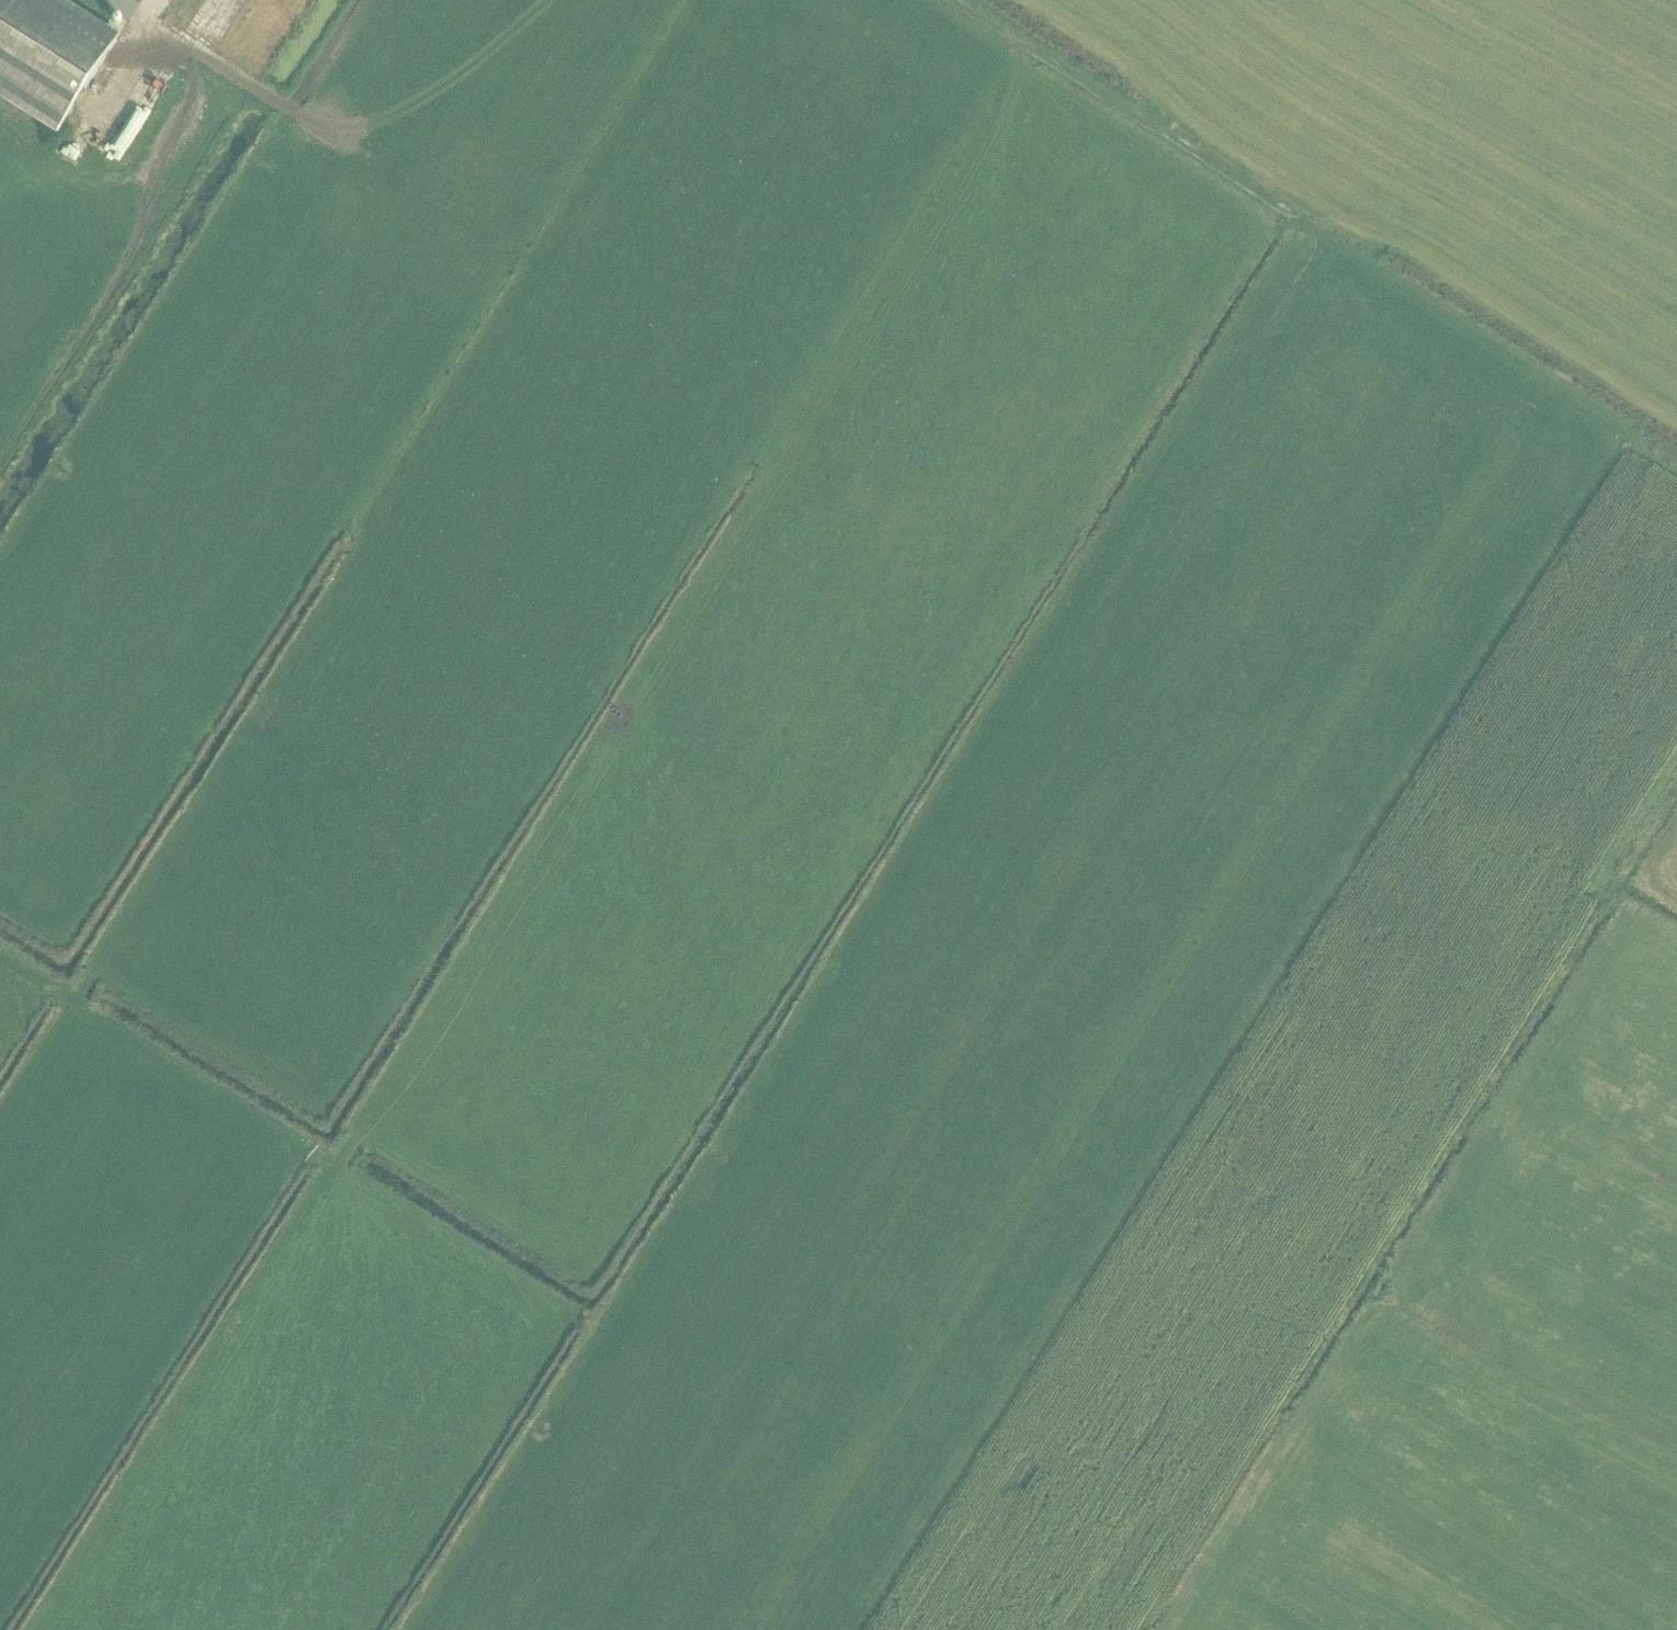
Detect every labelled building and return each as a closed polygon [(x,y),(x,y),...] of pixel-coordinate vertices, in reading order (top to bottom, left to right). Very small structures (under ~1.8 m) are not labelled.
[(63,0),(0,0),(0,101),(57,137),(120,36),(63,0)] [(96,147),(117,159),(147,107),(126,95),(96,147)]
